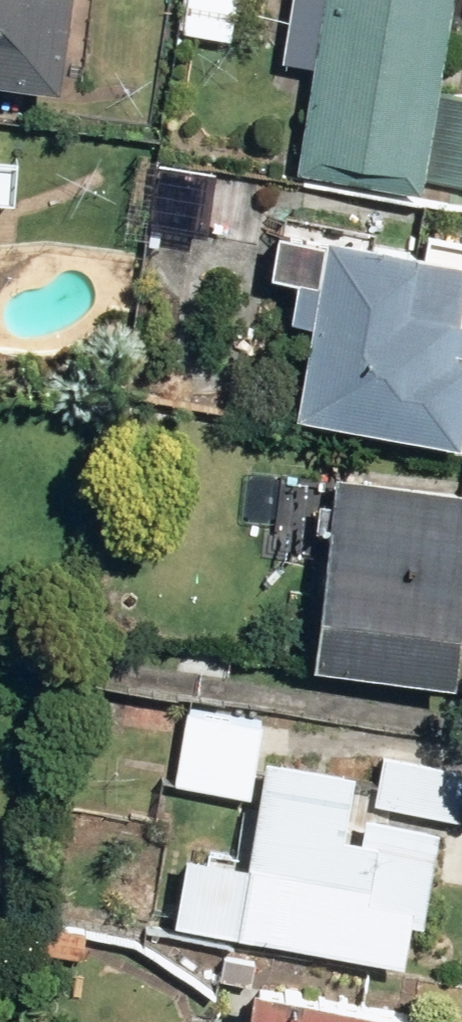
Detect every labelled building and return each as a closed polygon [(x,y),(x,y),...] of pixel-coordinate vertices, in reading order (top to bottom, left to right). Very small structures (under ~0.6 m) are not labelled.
[(63,97),(75,0),(0,0),(0,89),(63,97)] [(298,174),(420,194),(422,180),(461,187),(461,100),(436,96),(452,0),(327,0),(298,174)] [(330,249),(300,426),(459,452),(461,434),(461,328),(461,326),(461,270),(330,249)] [(339,478),(317,670),(461,686),(461,492),(339,478)] [(175,790),(252,803),(266,720),(189,707),(175,790)] [(374,809),(461,826),(461,775),(383,760),(374,809)] [(183,863),(171,931),(419,971),(442,834),(351,819),(357,779),(268,764),(250,874),(183,863)] [(253,1021),(435,1021),(438,1005),(264,969),(253,1021)]
